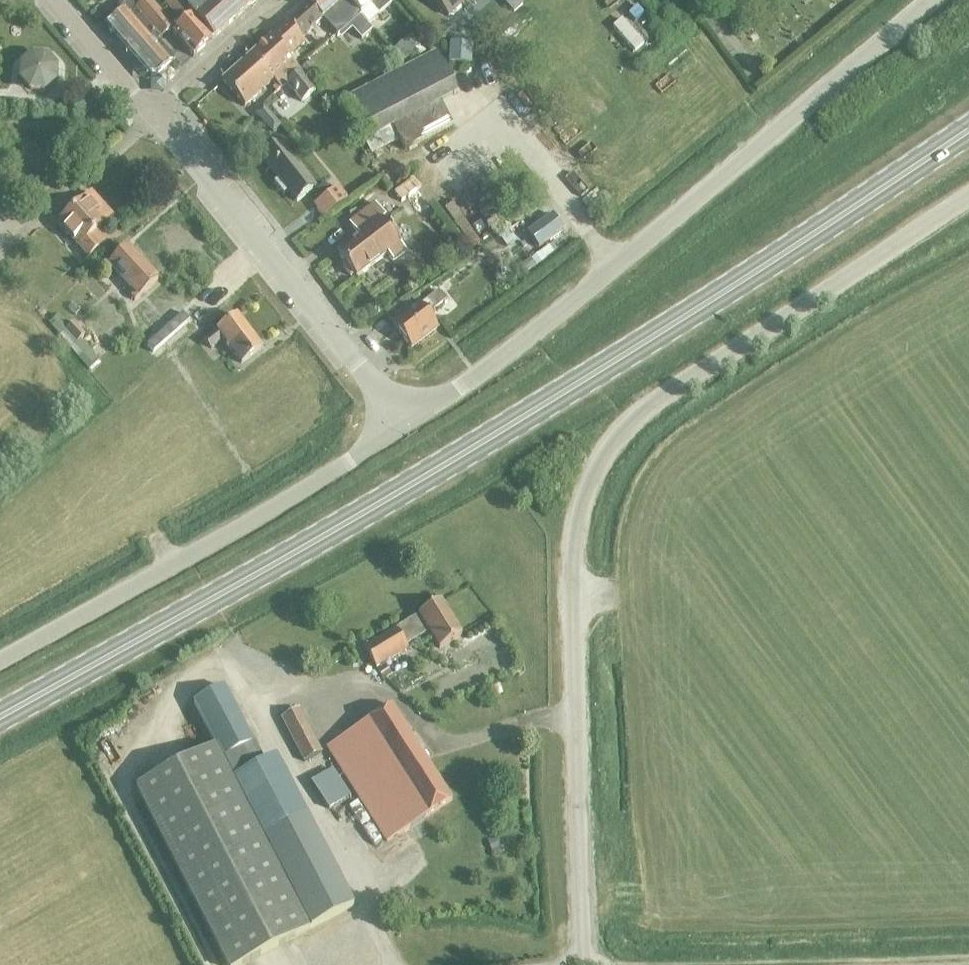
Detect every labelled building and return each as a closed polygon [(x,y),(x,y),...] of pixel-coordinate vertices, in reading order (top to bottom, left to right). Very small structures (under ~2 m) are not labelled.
[(105,28),(147,77),(155,78),(170,66),(169,65),(173,62),(156,42),(159,40),(134,10),(146,0),(132,0),(122,8),(125,11),(120,15),(117,11),(103,23),(106,27),(105,28)] [(134,10),(159,40),(172,29),(147,0),(146,0),(134,10)] [(165,5),(175,18),(168,24),(172,29),(175,33),(172,35),(192,59),(211,41),(186,10),(177,0),(170,0),(165,5)] [(186,10),(211,41),(246,11),(236,0),(194,0),(194,4),(186,10)] [(246,11),(259,0),(236,0),(246,11)] [(308,4),(322,20),(337,37),(360,16),(359,15),(347,0),(313,0),(308,4)] [(359,15),(368,25),(392,4),(389,0),(347,0),(359,15)] [(447,17),(467,0),(432,0),(447,17)] [(308,4),(270,39),(288,58),(304,44),(303,43),(304,40),(302,37),(321,20),(308,4)] [(94,7),(87,14),(95,23),(102,17),(94,7)] [(270,39),(249,57),(272,82),(278,89),(285,84),(282,80),(296,68),(288,58),(270,39)] [(407,42),(396,51),(405,60),(417,53),(407,42)] [(448,43),(447,63),(470,64),(472,44),(448,43)] [(439,106),(455,99),(434,55),(340,104),(359,144),(391,129),(402,153),(450,131),(439,106)] [(272,82),(249,57),(221,82),(244,107),(272,82)] [(52,84),(52,71),(44,61),(32,60),(22,69),(21,83),(29,92),(42,93),(52,84)] [(309,63),(299,72),(309,85),(320,76),(309,63)] [(296,68),(282,80),(285,84),(296,96),(301,102),(314,91),(309,85),(299,72),(296,68)] [(262,107),(253,114),(271,136),(280,128),(262,107)] [(298,203),(316,188),(306,176),(303,178),(277,146),(261,158),(279,180),(274,184),(284,195),(288,191),(298,203)] [(416,212),(426,204),(415,190),(419,187),(412,178),(392,193),(399,202),(405,198),(416,212)] [(324,184),(314,192),(320,200),(330,191),(324,184)] [(337,187),(312,206),(322,219),(347,201),(337,187)] [(90,237),(100,228),(106,223),(102,218),(107,213),(91,195),(58,225),(88,258),(100,248),(90,237)] [(384,218),(374,205),(348,225),(358,238),(336,255),(345,266),(343,268),(350,278),(353,276),(355,279),(387,255),(392,262),(404,252),(381,221),(384,218)] [(561,230),(559,228),(550,215),(525,234),(536,249),(561,230)] [(507,234),(500,239),(507,248),(514,243),(507,234)] [(553,243),(540,253),(545,260),(557,250),(553,243)] [(134,302),(157,281),(128,249),(108,267),(134,295),(131,298),(134,302)] [(540,253),(531,259),(536,266),(545,260),(540,253)] [(528,260),(519,267),(525,275),(534,268),(528,260)] [(427,316),(445,302),(438,294),(414,312),(407,302),(387,317),(394,328),(394,329),(410,350),(437,330),(427,316)] [(59,317),(49,325),(90,373),(100,364),(80,342),(85,337),(74,324),(69,328),(59,317)] [(240,365),(261,349),(236,318),(204,343),(210,351),(222,342),(240,365)] [(441,651),(462,638),(441,603),(365,649),(377,669),(409,649),(407,647),(430,633),(441,651)] [(385,666),(377,671),(384,681),(391,676),(385,666)] [(499,685),(492,688),(496,697),(503,695),(499,685)] [(213,749),(220,762),(252,745),(223,688),(192,704),(216,748),(213,749)] [(386,843),(451,802),(392,708),(327,749),(386,843)] [(303,762),(320,753),(297,711),(281,720),(303,762)] [(232,784),(220,762),(213,749),(135,789),(226,964),(241,964),(308,930),(232,784)] [(329,810),(349,797),(332,770),(311,783),(329,810)]
